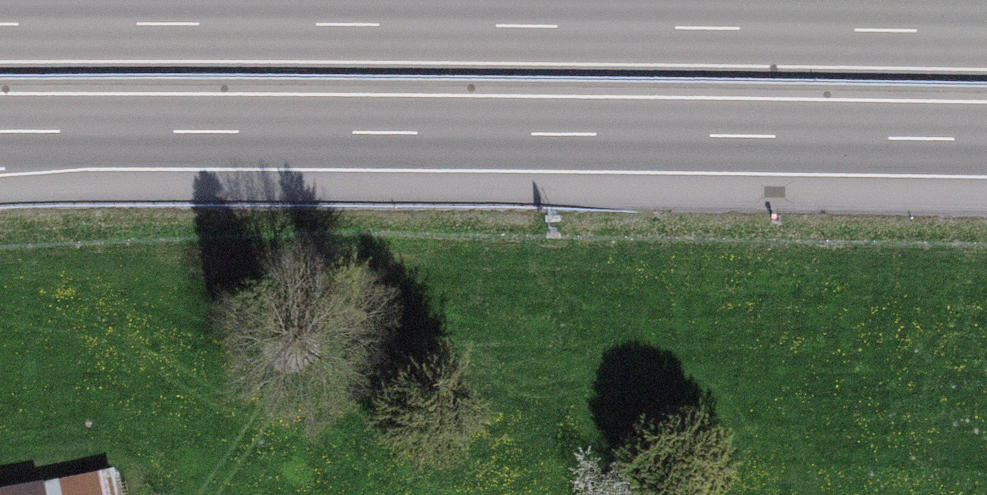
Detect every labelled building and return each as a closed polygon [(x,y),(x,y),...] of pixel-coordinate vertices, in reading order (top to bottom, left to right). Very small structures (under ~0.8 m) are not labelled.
[(96,476),(0,493),(0,494),(99,494),(96,476)]
